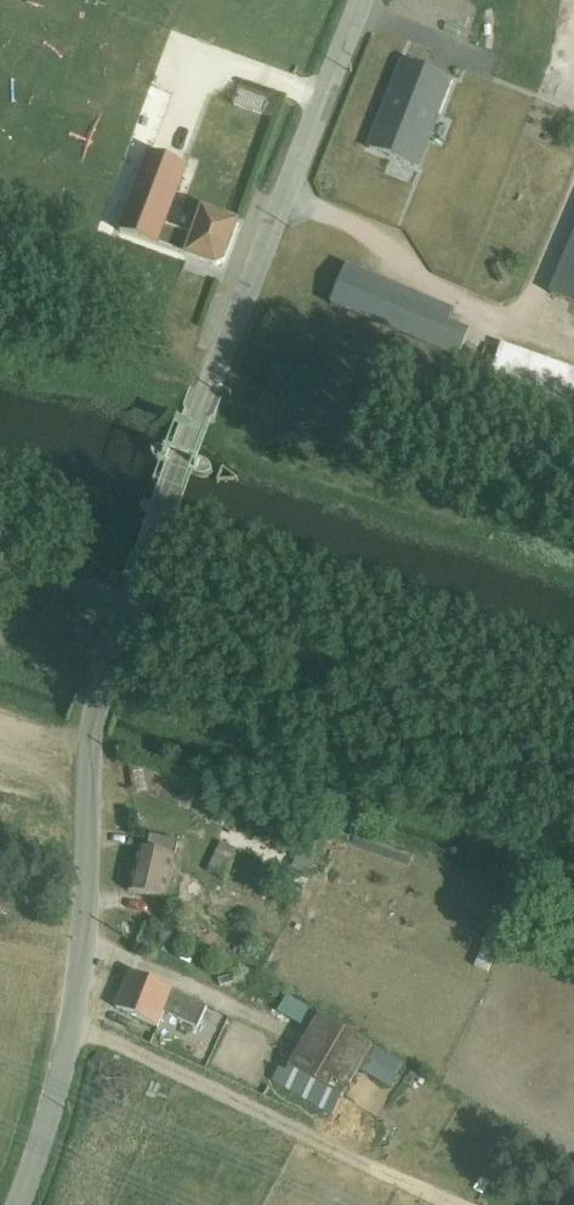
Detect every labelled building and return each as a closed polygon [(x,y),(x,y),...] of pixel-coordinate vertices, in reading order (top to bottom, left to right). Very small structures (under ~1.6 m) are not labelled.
[(404,62),(370,150),(419,169),(453,81),(404,62)] [(149,152),(119,232),(217,266),(225,262),(239,224),(202,210),(193,237),(167,227),(190,167),(149,152)] [(550,293),(573,303),(573,237),(550,293)] [(348,265),(331,305),(459,359),(471,333),(451,324),(456,310),(348,265)] [(490,380),(573,410),(573,369),(502,344),(490,380)] [(186,409),(134,555),(140,557),(148,560),(156,563),(161,565),(213,419),(208,417),(200,414),(192,411),(186,409)] [(139,773),(133,788),(180,807),(186,793),(139,773)] [(166,898),(174,864),(178,844),(152,838),(148,852),(140,850),(131,891),(166,898)] [(222,843),(208,872),(225,880),(239,851),(222,843)] [(301,848),(293,869),(311,876),(319,855),(301,848)] [(174,864),(166,898),(176,900),(184,866),(174,864)] [(170,911),(163,922),(181,932),(187,921),(170,911)] [(131,973),(117,1008),(159,1025),(164,1010),(198,1027),(208,1004),(131,973)] [(280,1069),(273,1082),(333,1117),(335,1113),(341,1116),(345,1108),(340,1105),(359,1072),(390,1090),(405,1066),(319,1016),(287,1073),(280,1069)]
